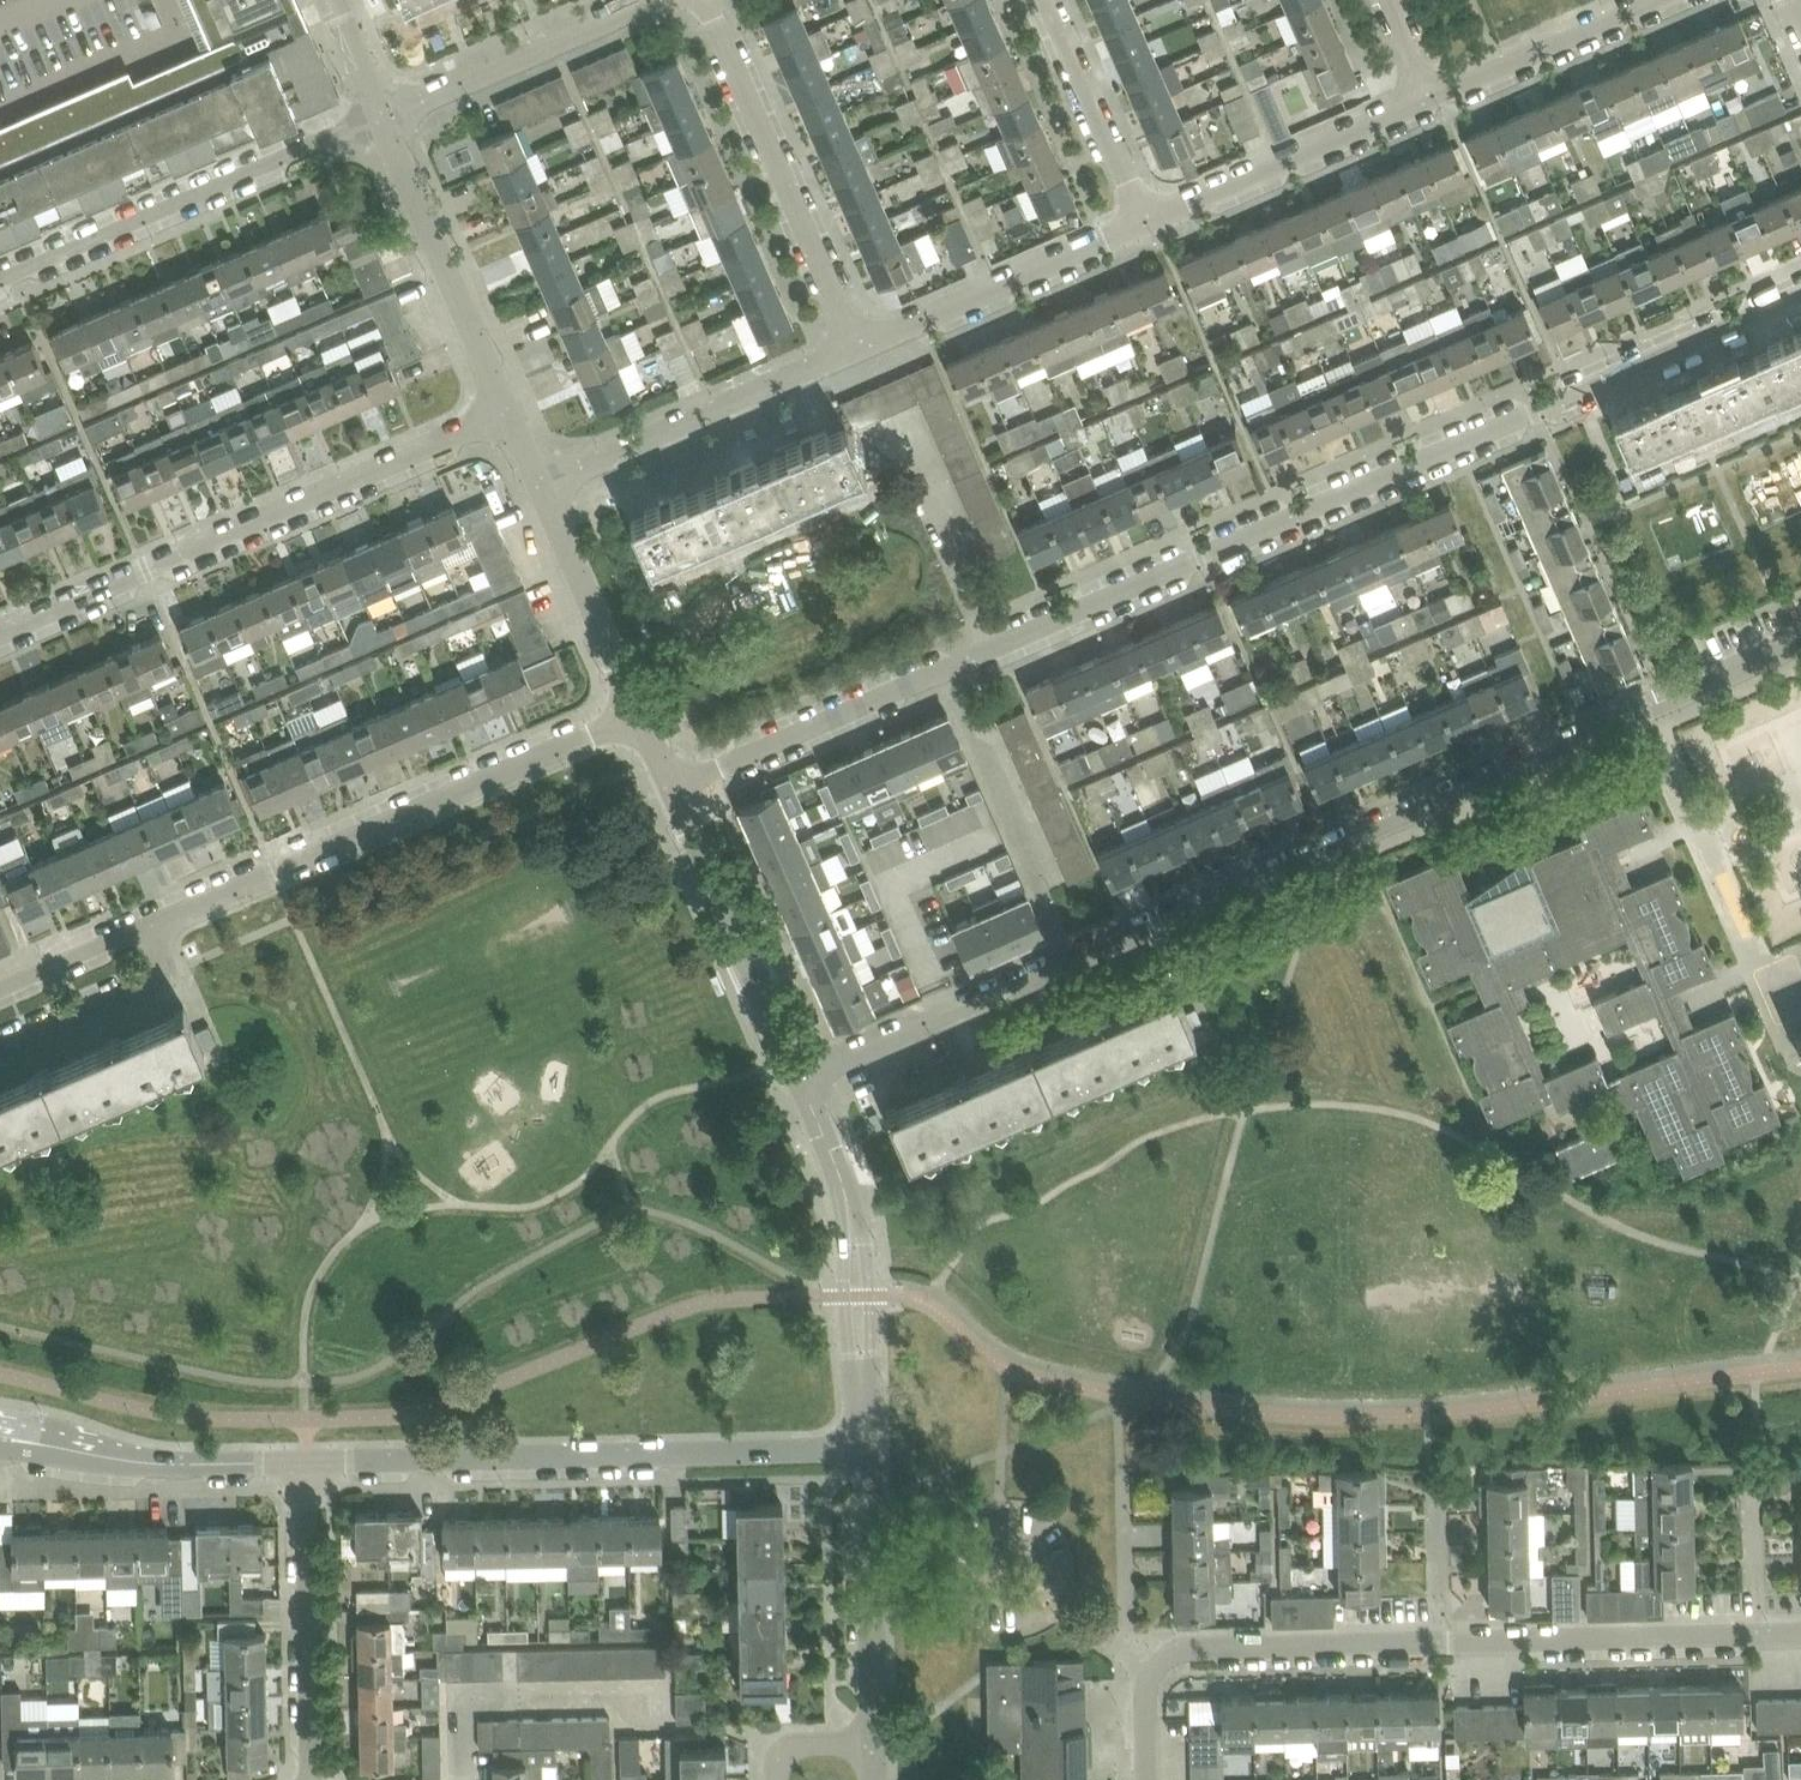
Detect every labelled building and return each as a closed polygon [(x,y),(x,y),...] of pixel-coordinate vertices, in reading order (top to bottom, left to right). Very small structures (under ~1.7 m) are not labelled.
[(298,0),(191,0),(212,49),(302,10),(298,0)] [(867,0),(849,0),(847,1),(852,12),(869,5),(867,0)] [(898,0),(879,0),(877,1),(882,12),(900,4),(898,0)] [(989,0),(951,0),(949,1),(960,27),(994,12),(989,0)] [(1131,0),(1094,0),(1092,1),(1104,27),(1137,13),(1131,0)] [(1288,10),(1311,0),(1284,0),(1288,10)] [(1324,0),(1311,0),(1288,10),(1300,36),(1334,21),(1324,0)] [(809,30),(798,4),(789,8),(763,19),(775,45),(809,30)] [(874,15),(869,5),(852,12),(857,22),(874,15)] [(150,11),(145,13),(151,27),(163,22),(156,8),(150,11)] [(260,133),(260,134),(341,99),(302,10),(212,49),(211,47),(206,49),(202,51),(6,137),(4,132),(0,134),(0,246),(260,133)] [(1006,39),(994,12),(960,27),(972,53),(1006,39)] [(1137,13),(1104,27),(1115,54),(1148,40),(1137,13)] [(1246,29),(1240,16),(1222,24),(1228,37),(1246,29)] [(1760,65),(1738,18),(1710,30),(1731,77),(1732,78),(1760,65)] [(1345,48),(1334,21),(1300,36),(1311,62),(1345,48)] [(1219,39),(1214,28),(1197,36),(1202,47),(1219,39)] [(1250,38),(1246,29),(1228,37),(1232,46),(1250,38)] [(821,57),(809,30),(775,45),(786,72),(821,57)] [(1710,30),(1683,42),(1698,74),(1704,89),(1731,77),(1710,30)] [(895,43),(900,54),(918,46),(913,35),(895,43)] [(1006,39),(972,53),(957,60),(969,86),(973,84),(1017,65),(1006,39)] [(1224,51),(1219,39),(1202,47),(1207,58),(1224,51)] [(1160,66),(1148,40),(1115,54),(1127,80),(1160,66)] [(1683,42),(1656,53),(1671,86),(1698,74),(1683,42)] [(639,73),(627,46),(614,53),(625,79),(639,73)] [(887,46),(870,53),(874,64),(892,57),(887,46)] [(923,58),(918,46),(900,54),(905,65),(923,58)] [(1311,62),(1302,66),(1313,93),(1318,104),(1342,94),(1338,83),(1357,75),(1345,48),(1311,62)] [(625,79),(614,53),(600,59),(612,85),(625,79)] [(1656,53),(1630,65),(1650,112),(1677,100),(1671,86),(1656,53)] [(689,83),(678,57),(677,57),(644,71),(655,98),(689,83)] [(832,83),(821,57),(786,72),(798,98),(832,83)] [(897,68),(892,57),(874,64),(879,76),(897,68)] [(612,85),(600,59),(586,65),(598,91),(612,85)] [(598,91),(586,65),(573,71),(584,97),(598,91)] [(1029,91),(1017,65),(973,84),(985,111),(995,107),(995,106),(1029,91)] [(1603,77),(1617,109),(1623,124),(1650,112),(1630,65),(1603,77)] [(1171,93),(1160,66),(1127,80),(1138,107),(1171,93)] [(1268,80),(1264,69),(1246,77),(1251,88),(1268,80)] [(937,101),(932,90),(925,74),(911,80),(918,96),(914,97),(919,109),(937,101)] [(576,102),(564,75),(551,81),(562,108),(576,102)] [(1617,109),(1603,77),(1576,89),(1590,121),(1597,137),(1624,126),(1623,124),(1617,109)] [(1273,91),(1268,80),(1251,88),(1256,99),(1273,91)] [(562,108),(551,81),(537,86),(549,114),(562,108)] [(1238,81),(1222,88),(1226,98),(1243,91),(1238,81)] [(700,109),(689,83),(655,98),(667,124),(700,109)] [(844,110),(832,83),(798,98),(809,125),(844,110)] [(549,114),(537,86),(524,92),(535,120),(549,114)] [(1590,121),(1576,89),(1549,100),(1563,133),(1590,121)] [(1040,118),(1029,91),(995,106),(995,107),(1006,133),(1040,118)] [(1242,137),(1260,129),(1243,91),(1226,98),(1225,99),(1242,137)] [(535,120),(524,92),(510,98),(522,126),(535,120)] [(1778,92),(1755,102),(1763,119),(1786,109),(1778,92)] [(1182,118),(1171,93),(1138,107),(1149,133),(1182,118)] [(919,109),(914,97),(896,105),(901,116),(919,109)] [(522,126),(510,98),(497,104),(509,131),(516,128),(522,126)] [(1563,133),(1549,100),(1522,112),(1536,145),(1537,145),(1537,144),(1563,133)] [(941,112),(937,101),(919,109),(924,120),(941,112)] [(1755,102),(1744,107),(1752,124),(1763,119),(1755,102)] [(590,113),(595,124),(613,116),(608,105),(590,113)] [(1752,124),(1744,107),(1733,112),(1734,114),(1740,129),(1752,124)] [(712,136),(700,109),(667,124),(678,151),(712,136)] [(924,120),(919,109),(901,116),(906,127),(924,120)] [(855,136),(844,110),(809,125),(821,151),(855,136)] [(953,112),(930,122),(935,133),(958,123),(953,112)] [(1536,145),(1522,112),(1495,124),(1515,169),(1542,157),(1537,145),(1536,145)] [(1205,141),(1193,113),(1182,118),(1149,133),(1161,160),(1205,141)] [(619,128),(613,116),(595,124),(601,136),(619,128)] [(565,124),(569,135),(587,128),(583,117),(565,124)] [(1285,117),(1268,124),(1274,137),(1291,129),(1285,117)] [(1052,144),(1040,118),(1006,133),(995,137),(1007,164),(1018,159),(1052,144)] [(1515,169),(1495,124),(1467,136),(1468,138),(1485,176),(1487,181),(1515,169)] [(1698,147),(1709,142),(1702,125),(1690,130),(1698,147)] [(527,155),(516,128),(509,131),(482,142),(494,170),(527,155)] [(592,139),(587,128),(569,135),(574,147),(592,139)] [(1774,146),(1767,129),(1756,134),(1763,151),(1774,146)] [(1698,147),(1690,130),(1664,142),(1666,146),(1671,159),(1698,147)] [(1763,151),(1756,134),(1745,138),(1752,156),(1763,151)] [(678,151),(668,156),(679,181),(723,161),(712,136),(678,151)] [(855,136),(821,151),(832,178),(867,163),(855,136)] [(941,148),(946,159),(964,152),(959,140),(941,148)] [(1451,143),(1424,155),(1438,187),(1465,175),(1451,143)] [(1063,171),(1052,144),(1018,159),(1030,185),(1063,171)] [(1666,146),(1638,158),(1646,175),(1657,170),(1670,165),(1671,159),(1666,146)] [(916,159),(921,171),(938,163),(933,152),(916,159)] [(969,163),(964,152),(946,159),(951,171),(969,163)] [(1713,152),(1702,156),(1710,174),(1721,170),(1713,152)] [(611,181),(605,169),(598,154),(580,161),(593,189),(611,181)] [(539,181),(527,155),(494,170),(505,196),(539,181)] [(1438,187),(1424,155),(1396,167),(1410,199),(1416,211),(1443,199),(1438,187)] [(1710,174),(1702,156),(1691,161),(1699,179),(1710,174)] [(631,158),(613,166),(618,177),(636,169),(631,158)] [(1646,175),(1638,158),(1626,163),(1634,180),(1646,175)] [(723,161),(679,181),(691,208),(735,188),(723,161)] [(844,204),(878,189),(867,163),(832,178),(844,204)] [(943,174),(938,163),(921,171),(926,182),(943,174)] [(1384,210),(1410,199),(1396,167),(1370,179),(1384,210)] [(641,181),(636,169),(618,177),(623,189),(641,181)] [(1657,170),(1646,175),(1654,193),(1664,188),(1657,170)] [(1075,198),(1063,171),(1030,185),(1017,191),(1028,218),(1041,212),(1075,198)] [(1593,173),(1582,178),(1589,195),(1601,190),(1593,173)] [(1646,175),(1634,180),(1642,198),(1654,193),(1646,175)] [(1589,195),(1582,178),(1571,183),(1578,200),(1589,195)] [(1384,210),(1370,179),(1343,191),(1362,235),(1389,224),(1384,210)] [(553,187),(543,191),(539,181),(505,196),(517,222),(550,207),(549,206),(559,201),(553,187)] [(616,192),(611,181),(593,189),(598,200),(616,192)] [(1789,192),(1783,195),(1797,226),(1800,225),(1800,187),(1789,192)] [(746,215),(735,188),(691,208),(702,234),(712,230),(746,215)] [(890,216),(878,189),(844,204),(855,231),(890,216)] [(1362,235),(1343,191),(1316,202),(1336,249),(1337,251),(1364,240),(1362,235)] [(1620,192),(1593,204),(1601,222),(1613,216),(1611,214),(1627,206),(1620,192)] [(985,205),(981,195),(964,201),(969,212),(985,205)] [(1797,226),(1783,195),(1756,206),(1770,238),(1797,226)] [(1539,196),(1529,201),(1536,218),(1547,213),(1539,196)] [(1498,210),(1494,212),(1503,233),(1536,218),(1529,201),(1500,214),(1498,210)] [(1289,214),(1303,246),(1309,261),(1336,249),(1329,234),(1316,202),(1289,214)] [(961,215),(956,205),(956,204),(938,212),(943,223),(961,215)] [(1601,222),(1593,204),(1582,209),(1590,227),(1601,222)] [(990,216),(985,205),(969,212),(973,223),(990,216)] [(1770,238),(1756,206),(1729,218),(1743,250),(1770,238)] [(561,234),(550,207),(517,222),(528,248),(561,234)] [(650,213),(633,221),(637,231),(654,224),(650,213)] [(1303,246),(1289,214),(1262,226),(1275,258),(1303,246)] [(339,245),(333,231),(326,215),(298,227),(312,257),(339,245)] [(758,242),(746,215),(712,230),(724,257),(758,242)] [(978,253),(961,215),(943,223),(939,225),(956,263),(978,253)] [(866,257),(901,241),(890,216),(855,231),(866,257)] [(343,243),(369,231),(364,218),(337,229),(333,231),(339,245),(343,243)] [(1743,250),(1729,218),(1702,230),(1716,262),(1743,250)] [(1486,220),(1458,232),(1466,250),(1494,238),(1486,220)] [(1668,226),(1689,274),(1716,262),(1702,230),(1688,236),(1682,220),(1668,226)] [(633,221),(614,229),(619,240),(637,231),(633,221)] [(1559,240),(1551,222),(1539,227),(1548,245),(1559,240)] [(666,249),(654,224),(637,231),(642,243),(645,241),(651,256),(666,249)] [(1275,258),(1262,226),(1235,238),(1248,269),(1275,258)] [(1689,274),(1668,226),(1656,231),(1663,247),(1648,254),(1662,286),(1689,274)] [(312,257),(298,227),(271,238),(288,278),(289,277),(291,282),(305,276),(299,263),(312,257)] [(1548,245),(1539,227),(1528,232),(1536,250),(1548,245)] [(348,255),(375,244),(369,231),(343,243),(348,255)] [(637,231),(619,240),(624,251),(642,243),(637,231)] [(1466,250),(1458,232),(1446,237),(1454,255),(1466,250)] [(573,261),(561,234),(528,248),(539,275),(573,261)] [(926,263),(914,237),(902,243),(901,241),(866,257),(878,284),(926,263)] [(288,278),(271,238),(243,250),(262,294),(277,287),(275,284),(288,278)] [(1248,269),(1235,238),(1208,249),(1222,281),(1248,269)] [(1662,286),(1648,254),(1642,241),(1616,253),(1621,265),(1635,297),(1662,286)] [(769,269),(758,242),(724,257),(735,283),(769,269)] [(354,268),(380,257),(375,244),(348,255),(354,268)] [(1222,281),(1208,249),(1181,261),(1199,304),(1227,292),(1222,281)] [(262,294),(243,250),(216,262),(229,293),(235,305),(237,305),(238,306),(251,300),(250,299),(262,294)] [(1414,251),(1403,256),(1411,273),(1422,268),(1414,251)] [(1469,259),(1477,276),(1488,271),(1480,254),(1469,259)] [(1403,256),(1392,261),(1399,278),(1411,273),(1403,256)] [(359,281),(386,270),(380,257),(354,268),(359,281)] [(1477,276),(1469,259),(1458,264),(1465,281),(1477,276)] [(584,287),(573,261),(539,275),(551,301),(584,287)] [(235,305),(216,262),(188,274),(202,305),(207,317),(235,305)] [(659,272),(664,283),(682,276),(677,264),(659,272)] [(1567,289),(1581,321),(1608,309),(1594,277),(1588,265),(1562,277),(1567,289)] [(1608,309),(1635,297),(1621,265),(1594,277),(1608,309)] [(1165,268),(1138,280),(1152,313),(1178,301),(1165,268)] [(781,295),(769,269),(735,283),(746,310),(781,295)] [(391,282),(386,270),(359,281),(365,294),(391,282)] [(188,274),(161,285),(175,317),(202,305),(188,274)] [(634,283),(639,294),(656,287),(651,275),(634,283)] [(687,287),(682,276),(664,283),(669,294),(687,287)] [(1359,301),(1370,296),(1362,278),(1351,283),(1359,301)] [(1426,278),(1415,282),(1422,300),(1433,295),(1426,278)] [(1152,313),(1138,280),(1110,292),(1123,325),(1124,325),(1152,313)] [(562,328),(596,313),(608,308),(608,307),(606,307),(596,284),(597,283),(597,282),(584,287),(551,301),(562,328)] [(1422,300),(1415,282),(1404,287),(1411,305),(1422,300)] [(1359,301),(1351,283),(1340,288),(1348,306),(1359,301)] [(175,317),(161,285),(133,297),(147,329),(152,341),(153,343),(181,331),(175,317)] [(660,298),(656,287),(639,294),(643,305),(660,298)] [(1581,321),(1567,289),(1540,301),(1554,333),(1581,321)] [(400,304),(394,290),(369,301),(373,310),(375,314),(400,304)] [(1123,325),(1110,292),(1082,304),(1103,352),(1131,340),(1124,325),(1123,325)] [(672,298),(677,309),(687,304),(683,293),(672,298)] [(792,321),(781,295),(746,310),(758,337),(792,321)] [(1378,313),(1370,296),(1359,301),(1366,318),(1378,313)] [(133,297),(106,309),(125,353),(152,341),(147,329),(133,297)] [(306,320),(334,308),(329,297),(301,309),(306,320)] [(1306,299),(1295,303),(1302,320),(1313,315),(1306,299)] [(1359,301),(1348,306),(1355,323),(1366,318),(1359,301)] [(688,303),(687,304),(677,309),(681,319),(693,314),(688,303)] [(1302,320),(1295,303),(1284,308),(1290,325),(1302,320)] [(406,316),(400,304),(375,314),(380,327),(406,316)] [(1103,352),(1082,304),(1055,316),(1075,363),(1103,352)] [(1509,352),(1537,339),(1523,308),(1495,320),(1509,352)] [(106,309),(79,321),(93,352),(99,366),(126,354),(125,353),(106,309)] [(291,327),(306,320),(301,309),(289,314),(275,320),(280,331),(291,327)] [(352,309),(337,315),(341,324),(356,318),(352,309)] [(1470,318),(1463,321),(1482,364),(1509,352),(1495,320),(1491,310),(1484,313),(1480,310),(1471,314),(1470,318)] [(562,328),(574,354),(607,340),(596,313),(562,328)] [(337,315),(323,322),(326,330),(341,324),(337,315)] [(411,329),(406,316),(380,327),(383,334),(386,340),(411,329)] [(1075,363),(1055,316),(1028,328),(1043,361),(1044,360),(1050,374),(1075,363)] [(1455,375),(1482,364),(1462,317),(1435,328),(1455,375)] [(682,325),(682,327),(687,337),(705,329),(700,318),(682,325)] [(1334,318),(1318,325),(1306,330),(1314,348),(1341,335),(1339,330),(1334,318)] [(93,352),(79,321),(51,333),(65,364),(78,359),(84,373),(99,366),(93,352)] [(1252,322),(1241,327),(1248,343),(1259,338),(1252,322)] [(266,337),(262,326),(247,333),(251,344),(266,337)] [(1248,343),(1241,327),(1230,332),(1237,348),(1248,343)] [(679,339),(674,328),(657,336),(662,346),(679,339)] [(1043,361),(1028,328),(1001,340),(1015,372),(1043,361)] [(1428,387),(1455,375),(1435,328),(1407,340),(1428,387)] [(417,342),(411,329),(386,340),(391,352),(392,353),(417,342)] [(709,340),(705,329),(687,337),(692,348),(709,340)] [(1314,348),(1306,330),(1295,335),(1279,342),(1287,359),(1314,348)] [(247,333),(232,339),(237,350),(251,344),(247,333)] [(297,333),(282,340),(286,348),(300,342),(297,333)] [(607,340),(574,354),(585,381),(618,366),(635,359),(623,333),(607,340)] [(401,385),(394,368),(388,354),(391,352),(386,340),(383,334),(352,347),(353,349),(352,349),(373,398),(401,385)] [(1800,384),(1800,334),(1754,355),(1772,397),(1800,384)] [(1428,387),(1407,340),(1406,338),(1380,350),(1401,399),(1428,387)] [(679,339),(662,346),(667,359),(669,358),(680,384),(695,378),(679,339)] [(262,358),(286,348),(282,340),(258,351),(262,358)] [(1015,372),(1001,340),(974,351),(988,384),(995,399),(1022,388),(1015,372)] [(4,354),(18,386),(19,386),(25,399),(57,385),(51,371),(46,373),(32,342),(4,354)] [(423,356),(417,342),(392,353),(391,352),(388,354),(394,368),(423,356)] [(1287,359),(1279,342),(1264,348),(1252,353),(1260,371),(1287,359)] [(373,398),(352,349),(324,361),(345,410),(373,398)] [(1374,411),(1401,399),(1380,350),(1353,362),(1356,369),(1361,379),(1374,411)] [(207,351),(192,357),(197,368),(211,361),(207,351)] [(988,384),(974,351),(947,363),(961,395),(988,384)] [(1181,353),(1170,358),(1177,374),(1188,369),(1181,353)] [(1260,371),(1252,353),(1241,358),(1249,376),(1260,371)] [(4,354),(0,356),(0,394),(18,386),(4,354)] [(1772,397),(1754,355),(1725,368),(1724,368),(1683,386),(1701,428),(1772,397)] [(242,356),(227,363),(232,373),(246,367),(242,356)] [(182,374),(197,368),(192,357),(177,364),(165,369),(169,380),(182,374)] [(1177,374),(1170,358),(1158,363),(1165,379),(1177,374)] [(345,410),(324,361),(299,372),(299,374),(297,375),(318,422),(345,410)] [(947,389),(935,361),(922,367),(934,395),(947,389)] [(232,373),(227,363),(212,369),(216,380),(232,373)] [(630,393),(618,366),(585,381),(597,408),(630,393)] [(934,395),(922,367),(908,373),(920,401),(921,400),(934,395)] [(142,391),(169,380),(165,369),(138,381),(142,391)] [(1374,411),(1361,379),(1356,369),(1328,381),(1347,423),(1374,411)] [(1192,379),(1182,384),(1189,402),(1200,397),(1220,388),(1212,370),(1192,379)] [(920,401),(908,373),(895,379),(907,406),(920,401)] [(318,422),(297,375),(270,387),(290,434),(318,422)] [(1127,377),(1116,382),(1123,399),(1135,394),(1127,377)] [(907,406),(895,379),(882,385),(894,412),(907,406)] [(192,391),(187,380),(172,387),(177,397),(192,391)] [(115,403),(142,391),(138,381),(123,387),(123,388),(111,393),(115,403)] [(1347,423),(1328,381),(1301,393),(1319,435),(1347,423)] [(1123,399),(1116,382),(1104,387),(1112,404),(1123,399)] [(1182,384),(1170,390),(1178,407),(1189,402),(1182,384)] [(894,412),(882,385),(868,391),(880,418),(894,412)] [(1631,465),(1633,464),(1632,464),(1634,463),(1631,459),(1701,428),(1683,386),(1612,417),(1612,416),(1611,417),(1631,465)] [(177,397),(172,387),(157,393),(162,404),(177,397)] [(290,434),(270,387),(258,392),(264,407),(249,414),(263,446),(290,434)] [(953,403),(947,389),(934,395),(921,400),(927,414),(953,403)] [(880,418),(868,391),(855,396),(867,424),(880,418)] [(87,416),(115,403),(111,393),(83,406),(87,416)] [(1319,435),(1301,393),(1275,405),(1292,446),(1319,435)] [(867,424),(855,396),(842,402),(854,430),(867,424)] [(249,414),(242,397),(215,409),(236,458),(239,456),(243,460),(252,456),(252,451),(263,446),(249,414)] [(64,402),(33,416),(42,436),(53,431),(73,422),(64,402)] [(959,416),(953,403),(927,414),(932,428),(959,416)] [(1138,403),(1127,408),(1135,426),(1146,421),(1138,403)] [(133,404),(118,411),(125,426),(126,425),(124,420),(137,414),(133,404)] [(1075,405),(1064,410),(1071,427),(1082,422),(1075,405)] [(1292,446),(1275,405),(1248,417),(1266,458),(1292,446)] [(1135,426),(1127,408),(1116,413),(1124,430),(1135,426)] [(236,458),(215,409),(188,421),(208,469),(236,458)] [(1071,427),(1064,410),(1052,415),(1060,432),(1071,427)] [(118,411),(86,425),(93,441),(125,426),(118,411)] [(965,429),(959,416),(932,428),(938,441),(965,429)] [(208,469),(188,421),(161,433),(181,481),(208,469)] [(1089,439),(1082,422),(1071,427),(1078,444),(1089,439)] [(1021,423),(1018,424),(1007,429),(1014,446),(1029,439),(1021,423)] [(847,428),(844,429),(774,460),(792,501),(864,470),(866,475),(867,475),(868,475),(848,427),(846,428),(847,428)] [(1078,444),(1071,427),(1060,432),(1067,449),(1078,444)] [(970,442),(965,429),(938,441),(944,454),(970,442)] [(1014,446),(1007,429),(996,434),(1003,451),(1014,446)] [(24,431),(8,437),(13,448),(28,442),(24,431)] [(181,481),(161,433),(136,444),(137,447),(135,448),(154,493),(181,481)] [(1250,466),(1236,434),(1209,446),(1223,478),(1250,466)] [(59,436),(43,443),(48,454),(63,447),(59,436)] [(8,437),(0,441),(0,454),(13,448),(8,437)] [(976,455),(970,442),(944,454),(949,467),(976,455)] [(43,443),(28,450),(33,460),(48,454),(43,443)] [(1223,478),(1209,446),(1182,458),(1196,489),(1223,478)] [(154,493),(135,448),(118,455),(124,468),(113,473),(127,505),(154,493)] [(1030,450),(1019,455),(1026,473),(1038,468),(1030,450)] [(1554,469),(1546,450),(1503,468),(1515,496),(1555,479),(1552,470),(1554,469)] [(63,472),(87,463),(83,453),(59,462),(63,472)] [(982,468),(976,455),(949,467),(955,480),(982,468)] [(1019,455),(1007,460),(1015,478),(1026,473),(1019,455)] [(1168,502),(1154,470),(1149,458),(1122,470),(1141,513),(1168,502)] [(1196,489),(1182,458),(1154,470),(1168,502),(1196,489)] [(703,491),(722,532),(792,501),(774,460),(703,491)] [(97,481),(90,465),(62,477),(63,478),(59,480),(79,525),(107,513),(93,482),(97,481)] [(988,482),(982,468),(955,480),(961,494),(988,482)] [(1066,487),(1074,505),(1088,537),(1115,525),(1101,493),(1093,475),(1066,487)] [(1559,487),(1555,479),(1515,496),(1527,524),(1570,506),(1562,486),(1559,487)] [(79,525),(59,480),(32,491),(51,537),(79,525)] [(1141,513),(1127,481),(1101,493),(1115,525),(1141,513)] [(994,495),(988,482),(961,494),(966,507),(994,495)] [(1485,493),(1490,507),(1501,502),(1496,489),(1485,493)] [(51,537),(32,491),(30,492),(29,491),(10,500),(10,501),(4,503),(24,549),(51,537)] [(629,522),(650,570),(651,570),(651,569),(652,569),(650,563),(722,532),(703,491),(631,522),(630,522),(629,522)] [(1000,508),(994,495),(966,507),(972,520),(1000,508)] [(467,528),(493,516),(495,516),(494,514),(488,501),(461,514),(458,515),(454,506),(426,518),(439,549),(440,549),(471,536),(467,528)] [(1449,502),(1422,514),(1436,547),(1463,534),(1449,502)] [(1507,515),(1501,502),(1490,507),(1496,520),(1507,515)] [(24,549),(4,503),(0,505),(0,560),(24,549)] [(1088,537),(1074,505),(1047,516),(1061,549),(1088,537)] [(1579,524),(1570,506),(1527,524),(1539,552),(1580,535),(1576,525),(1579,524)] [(1005,521),(1000,508),(972,520),(978,533),(1005,521)] [(1436,547),(1422,514),(1395,526),(1409,558),(1414,570),(1441,559),(1436,547)] [(499,528),(493,516),(467,528),(471,536),(472,540),(499,528)] [(1061,549),(1047,516),(1020,528),(1034,560),(1061,549)] [(448,567),(441,550),(440,549),(439,549),(426,518),(398,530),(419,579),(447,567),(448,567)] [(1011,534),(1005,521),(978,533),(983,547),(1011,534)] [(1409,558),(1395,526),(1368,538),(1382,570),(1386,579),(1387,582),(1414,570),(1409,558)] [(504,541),(499,528),(472,540),(478,552),(504,541)] [(419,579),(398,530),(371,542),(392,591),(419,579)] [(1017,548),(1011,534),(983,547),(989,560),(1017,548)] [(1584,543),(1580,535),(1539,552),(1551,580),(1595,561),(1586,542),(1584,543)] [(1382,570),(1368,538),(1341,550),(1355,582),(1359,591),(1386,579),(1382,570)] [(510,554),(504,541),(478,552),(484,566),(510,554)] [(392,591),(371,542),(343,554),(365,603),(392,591)] [(1510,549),(1515,562),(1526,558),(1521,545),(1510,549)] [(1355,582),(1341,550),(1314,562),(1328,594),(1355,582)] [(365,603),(343,554),(316,566),(337,615),(365,603)] [(515,567),(510,554),(484,566),(489,579),(515,567)] [(1531,571),(1526,558),(1515,562),(1520,575),(1531,571)] [(1603,580),(1595,561),(1551,580),(1563,608),(1604,591),(1600,581),(1603,580)] [(1286,574),(1300,606),(1328,594),(1314,562),(1286,574)] [(337,615),(316,566),(288,578),(310,626),(337,615)] [(521,581),(515,567),(489,579),(491,582),(495,592),(521,581)] [(1300,606),(1286,574),(1259,585),(1273,618),(1300,606)] [(310,626),(288,578),(261,590),(275,620),(283,638),(310,626)] [(464,606),(495,592),(491,582),(459,595),(464,606)] [(1273,618),(1259,585),(1232,597),(1246,629),(1273,618)] [(1467,587),(1456,592),(1463,608),(1475,603),(1467,587)] [(531,601),(525,588),(499,600),(504,612),(531,601)] [(275,620),(261,590),(234,602),(255,651),(271,644),(263,626),(275,620)] [(1619,617),(1611,597),(1608,599),(1604,591),(1563,608),(1575,636),(1619,617)] [(1463,608),(1456,592),(1445,597),(1452,613),(1463,608)] [(464,606),(459,595),(431,607),(436,618),(451,612),(464,606)] [(505,614),(504,612),(499,600),(467,613),(471,623),(476,621),(478,626),(505,614)] [(1533,605),(1539,618),(1550,613),(1544,600),(1533,605)] [(536,613),(531,601),(504,612),(505,614),(510,625),(536,613)] [(234,602),(206,614),(228,663),(255,651),(234,602)] [(1217,604),(1190,616),(1204,648),(1231,636),(1217,604)] [(1436,620),(1429,604),(1401,616),(1408,632),(1436,620)] [(436,618),(431,607),(405,619),(410,629),(436,618)] [(471,623),(467,613),(453,619),(457,629),(471,623)] [(542,626),(536,613),(510,625),(515,638),(542,626)] [(1486,630),(1478,613),(1467,618),(1475,635),(1486,630)] [(1555,627),(1550,613),(1539,618),(1545,631),(1555,627)] [(228,663),(206,614),(179,625),(193,656),(188,659),(196,677),(215,669),(228,663)] [(365,636),(349,643),(354,654),(382,642),(377,631),(371,616),(359,621),(365,636)] [(1204,648),(1190,616),(1162,628),(1177,660),(1176,660),(1182,672),(1209,661),(1203,648),(1204,648)] [(1408,632),(1401,616),(1392,620),(1399,636),(1408,632)] [(1627,636),(1619,617),(1575,636),(1588,665),(1629,646),(1625,637),(1627,636)] [(1475,635),(1467,618),(1456,623),(1463,640),(1464,640),(1475,635)] [(392,624),(377,631),(382,642),(396,635),(392,624)] [(547,639),(542,626),(515,638),(521,651),(547,639)] [(1177,660),(1162,628),(1135,640),(1149,672),(1176,660),(1177,660)] [(432,640),(428,630),(412,637),(416,646),(432,640)] [(160,634),(131,646),(151,692),(155,691),(149,677),(174,666),(160,634)] [(1426,636),(1414,641),(1422,658),(1433,653),(1426,636)] [(412,637),(398,643),(402,653),(416,646),(412,637)] [(1361,638),(1350,643),(1357,660),(1369,655),(1361,638)] [(553,652),(547,639),(521,651),(518,652),(524,665),(553,652)] [(1149,672),(1135,640),(1108,652),(1128,697),(1155,685),(1149,672)] [(1422,658),(1414,641),(1403,646),(1410,663),(1422,658)] [(327,665),(354,654),(349,643),(322,654),(327,665)] [(1357,660),(1350,643),(1339,648),(1346,665),(1357,660)] [(151,692),(131,646),(104,658),(118,690),(121,689),(127,703),(151,692)] [(1530,669),(1520,646),(1495,657),(1497,661),(1488,665),(1508,711),(1535,699),(1524,672),(1530,669)] [(1600,692),(1644,673),(1635,653),(1632,654),(1629,646),(1588,665),(1600,692)] [(534,689),(558,678),(562,668),(555,652),(556,652),(555,651),(553,652),(524,665),(518,652),(489,664),(506,703),(535,690),(534,689)] [(1081,663),(1101,709),(1128,698),(1128,697),(1108,652),(1081,663)] [(377,664),(373,653),(357,660),(361,671),(377,664)] [(302,676),(327,665),(322,654),(297,665),(302,676)] [(1376,672),(1369,655),(1357,660),(1365,677),(1376,672)] [(1558,660),(1563,674),(1574,669),(1568,656),(1558,660)] [(1305,657),(1294,662),(1293,662),(1300,679),(1313,674),(1305,657)] [(118,690),(104,658),(77,670),(90,702),(118,690)] [(361,671),(357,660),(343,666),(348,677),(361,671)] [(1365,677),(1357,660),(1346,665),(1353,682),(1365,677)] [(1300,679),(1293,662),(1283,667),(1290,684),(1300,679)] [(1101,709),(1081,663),(1054,675),(1068,707),(1075,721),(1101,709)] [(506,703),(489,664),(462,677),(479,715),(506,703)] [(1508,711),(1488,665),(1461,677),(1481,723),(1508,711)] [(1579,682),(1574,669),(1563,674),(1568,687),(1579,682)] [(90,702),(77,670),(50,682),(64,714),(90,702)] [(287,682),(282,672),(268,678),(267,678),(272,689),(287,682)] [(1068,707),(1054,675),(1027,687),(1047,733),(1075,721),(1068,707)] [(323,687),(318,677),(303,684),(307,694),(323,687)] [(479,715),(462,677),(435,688),(451,727),(479,715)] [(1481,723),(1461,677),(1459,677),(1465,691),(1440,702),(1454,735),(1481,723)] [(272,689),(267,678),(252,685),(257,696),(272,689)] [(1257,698),(1250,681),(1223,692),(1230,709),(1257,698)] [(64,714),(50,682),(23,694),(36,726),(64,714)] [(1324,700),(1317,683),(1305,688),(1312,705),(1324,700)] [(307,694),(303,684),(287,690),(292,701),(307,694)] [(206,703),(211,716),(245,701),(239,688),(206,703)] [(451,727),(435,688),(408,700),(424,739),(451,727)] [(1312,705),(1305,688),(1294,693),(1301,710),(1312,705)] [(23,694),(0,704),(0,718),(9,738),(36,726),(23,694)] [(424,739),(408,700),(380,712),(397,751),(424,739)] [(252,718),(268,711),(263,701),(247,708),(252,718)] [(1454,735),(1440,702),(1413,714),(1427,747),(1454,735)] [(1216,722),(1208,704),(1197,708),(1206,726),(1216,722)] [(201,707),(193,711),(167,722),(172,733),(206,718),(201,707)] [(1262,707),(1251,712),(1258,729),(1269,724),(1262,707)] [(238,724),(252,718),(247,708),(233,714),(237,725),(238,724)] [(1206,726),(1197,708),(1185,713),(1193,731),(1206,726)] [(1005,737),(1032,724),(1026,710),(998,722),(1005,737)] [(397,751),(380,712),(353,724),(353,723),(370,763),(397,751)] [(353,723),(349,713),(323,724),(321,721),(319,722),(342,775),(370,763),(353,723)] [(969,763),(948,713),(923,724),(944,774),(969,763)] [(1427,747),(1413,714),(1386,726),(1400,759),(1427,747)] [(0,718),(0,741),(9,738),(0,718)] [(342,775),(319,722),(294,733),(295,735),(293,736),(315,787),(342,775)] [(1153,722),(1142,726),(1149,744),(1161,739),(1153,722)] [(1224,739),(1216,722),(1206,726),(1213,744),(1224,739)] [(944,774),(923,724),(899,734),(916,774),(939,763),(944,774)] [(1038,738),(1032,724),(1005,737),(1010,750),(1038,738)] [(1149,744),(1142,726),(1130,731),(1137,749),(1149,744)] [(1213,744),(1206,726),(1193,731),(1201,749),(1210,745),(1213,744)] [(1400,759),(1386,726),(1358,738),(1373,770),(1400,759)] [(158,739),(153,728),(138,735),(142,746),(158,739)] [(192,744),(188,733),(172,740),(177,751),(192,744)] [(916,774),(899,734),(875,745),(897,795),(898,794),(893,783),(916,774)] [(142,746),(138,735),(123,741),(127,752),(142,746)] [(1126,735),(1114,740),(1121,758),(1134,753),(1126,735)] [(315,787),(293,736),(268,747),(267,744),(264,746),(287,799),(315,787)] [(115,757),(106,738),(95,743),(98,752),(83,759),(88,769),(115,757)] [(1044,751),(1038,738),(1010,750),(1016,763),(1044,751)] [(1373,770),(1358,738),(1331,750),(1346,782),(1373,770)] [(177,751),(172,740),(158,747),(162,758),(177,751)] [(1121,758),(1114,740),(1088,751),(1096,769),(1121,758)] [(1202,788),(1281,754),(1275,741),(1196,774),(1202,788)] [(897,795),(875,745),(851,755),(873,805),(897,795)] [(287,799),(264,746),(250,752),(257,768),(244,773),(260,810),(287,799)] [(1165,749),(1153,754),(1160,771),(1172,766),(1165,749)] [(1346,782),(1331,750),(1304,762),(1318,795),(1346,782)] [(1050,764),(1044,751),(1016,763),(1022,776),(1050,764)] [(1096,769),(1088,751),(1060,762),(1068,781),(1096,769)] [(1160,771),(1153,754),(1141,759),(1148,776),(1160,771)] [(873,805),(851,755),(827,766),(844,805),(868,795),(873,805)] [(1283,755),(1255,767),(1275,813),(1303,801),(1289,769),(1283,755)] [(138,768),(133,757),(118,764),(122,775),(138,768)] [(88,769),(83,759),(69,765),(74,776),(88,769)] [(122,775),(118,764),(103,771),(108,781),(122,775)] [(1055,777),(1050,764),(1022,776),(1028,789),(1055,777)] [(1275,813),(1255,767),(1228,778),(1248,824),(1275,813)] [(1110,774),(1100,778),(1107,795),(1118,790),(1110,774)] [(49,786),(44,776),(28,783),(33,793),(49,786)] [(1061,790),(1055,777),(1028,789),(1034,802),(1061,790)] [(1107,795),(1100,778),(1088,783),(1094,796),(1096,800),(1107,795)] [(1248,824),(1228,778),(1200,790),(1206,803),(1207,803),(1221,836),(1248,824)] [(224,780),(195,793),(212,831),(241,818),(224,780)] [(83,792),(78,782),(63,788),(68,799),(83,792)] [(827,782),(818,786),(824,800),(833,796),(827,782)] [(33,793),(28,783),(14,789),(19,799),(33,793)] [(984,796),(980,787),(966,793),(969,802),(984,796)] [(68,799),(63,788),(49,794),(53,805),(68,799)] [(739,807),(750,832),(789,815),(778,790),(739,807)] [(1067,804),(1061,790),(1034,802),(1040,816),(1067,804)] [(212,831),(195,793),(168,805),(185,843),(212,831)] [(839,809),(833,796),(824,800),(831,813),(839,809)] [(1411,907),(1413,912),(1412,917),(1413,922),(1414,926),(1416,931),(1418,935),(1422,938),(1425,941),(1428,946),(1417,951),(1430,982),(1469,965),(1486,1005),(1447,1022),(1461,1053),(1472,1048),(1474,1053),(1474,1058),(1474,1063),(1475,1067),(1477,1072),(1480,1076),(1483,1079),(1487,1082),(1489,1087),(1478,1092),(1492,1123),(1553,1097),(1557,1107),(1608,1085),(1609,1086),(1610,1085),(1596,1053),(1545,1076),(1516,1009),(1531,1003),(1521,980),(1626,934),(1645,977),(1594,999),(1607,1030),(1658,1008),(1675,1048),(1624,1070),(1637,1100),(1619,1107),(1618,1107),(1619,1109),(1634,1102),(1655,1151),(1671,1144),(1683,1172),(1724,1155),(1719,1144),(1780,1117),(1764,1081),(1753,1086),(1751,1080),(1752,1076),(1751,1071),(1750,1066),(1748,1062),(1746,1058),(1743,1055),(1739,1052),(1736,1045),(1747,1040),(1734,1009),(1695,1026),(1677,987),(1716,970),(1703,940),(1692,944),(1689,939),(1690,934),(1690,929),(1689,924),(1687,920),(1684,916),(1680,913),(1677,910),(1674,904),(1685,899),(1672,869),(1633,886),(1616,846),(1655,829),(1642,799),(1579,826),(1583,836),(1525,861),(1530,873),(1521,877),(1521,875),(1519,876),(1520,877),(1512,881),(1511,879),(1509,880),(1510,882),(1502,885),(1502,883),(1500,884),(1500,886),(1493,889),(1492,887),(1490,888),(1491,890),(1483,893),(1482,892),(1481,892),(1481,894),(1474,897),(1473,896),(1472,896),(1453,852),(1386,881),(1399,912),(1411,907)] [(946,802),(932,808),(936,817),(949,811),(946,802)] [(1207,803),(1206,803),(1207,805),(1181,816),(1194,848),(1221,836),(1207,803)] [(1073,817),(1067,804),(1040,816),(1045,829),(1073,817)] [(24,805),(9,812),(14,823),(29,816),(24,805)] [(185,843),(168,805),(141,817),(157,855),(185,843)] [(936,817),(932,808),(918,814),(922,823),(936,817)] [(1147,814),(1120,826),(1127,840),(1140,871),(1167,860),(1154,828),(1147,814)] [(800,838),(789,815),(750,832),(760,856),(800,838)] [(1194,848),(1181,816),(1154,828),(1167,860),(1194,848)] [(157,855),(141,817),(114,829),(130,867),(157,855)] [(1051,842),(1078,830),(1073,817),(1045,829),(1051,842)] [(898,823),(884,829),(888,838),(902,832),(898,823)] [(102,879),(80,828),(53,840),(59,853),(75,891),(102,879)] [(114,829),(86,841),(102,879),(130,867),(114,829)] [(855,843),(848,829),(839,833),(846,847),(855,843)] [(888,838),(884,829),(870,835),(874,844),(888,838)] [(1057,855),(1084,843),(1078,830),(1051,842),(1057,855)] [(810,861),(800,838),(760,856),(771,879),(820,858),(820,857),(810,861)] [(1140,871),(1127,840),(1099,852),(1113,883),(1140,871)] [(860,857),(855,843),(846,847),(852,861),(860,857)] [(1090,856),(1084,843),(1057,855),(1063,868),(1090,856)] [(25,849),(0,860),(0,904),(1,905),(14,899),(21,914),(49,902),(25,849)] [(839,850),(822,857),(832,880),(849,873),(839,850)] [(997,865),(1012,859),(1008,850),(994,857),(997,865)] [(59,853),(32,865),(49,902),(75,891),(59,853)] [(1096,871),(1090,857),(1090,856),(1063,868),(1069,883),(1096,871)] [(831,881),(820,858),(771,879),(781,903),(831,881)] [(974,865),(960,872),(964,880),(978,874),(974,865)] [(964,880),(960,872),(946,878),(950,887),(964,880)] [(875,890),(869,876),(860,880),(866,894),(875,890)] [(831,882),(831,881),(781,903),(792,927),(831,910),(821,887),(831,882)] [(1044,932),(1025,888),(1001,898),(998,893),(997,894),(1019,943),(1044,932)] [(881,904),(875,890),(866,894),(872,908),(881,904)] [(1019,943),(997,894),(974,904),(996,954),(1019,943)] [(996,954),(974,904),(973,904),(978,915),(954,925),(971,965),(996,954)] [(841,933),(831,910),(792,927),(802,951),(852,929),(852,928),(841,933)] [(0,924),(0,955),(11,950),(0,924)] [(896,938),(890,924),(881,928),(887,941),(896,938)] [(863,953),(852,929),(802,951),(813,975),(863,953)] [(902,951),(896,938),(887,941),(893,955),(902,951)] [(863,981),(852,958),(863,953),(813,975),(823,998),(863,981)] [(917,986),(911,972),(902,976),(909,990),(917,986)] [(873,1005),(863,981),(823,998),(834,1023),(873,1005)] [(1173,988),(1103,1018),(1102,1019),(1121,1061),(1194,1029),(1173,982),(1172,982),(1171,983),(1173,988)] [(114,1042),(132,1084),(203,1053),(204,1053),(205,1053),(184,1005),(183,1005),(183,1006),(182,1006),(184,1011),(114,1042)] [(1121,1061),(1102,1019),(1031,1050),(1050,1092),(1121,1061)] [(132,1084),(114,1042),(43,1073),(61,1115),(132,1084)] [(1050,1092),(1031,1050),(960,1081),(979,1123),(1050,1092)] [(43,1073),(0,1091),(0,1141),(61,1115),(43,1073)] [(979,1123),(960,1081),(890,1111),(888,1106),(887,1107),(886,1106),(885,1107),(906,1155),(979,1123)] [(877,1110),(869,1113),(876,1128),(883,1125),(877,1110)] [(1622,1154),(1609,1124),(1556,1147),(1570,1177),(1622,1154)] [(1692,1462),(1634,1464),(1635,1495),(1693,1494),(1692,1462)] [(1549,1473),(1549,1471),(1548,1466),(1497,1467),(1497,1481),(1487,1481),(1487,1483),(1480,1484),(1480,1499),(1487,1500),(1487,1512),(1528,1511),(1537,1510),(1537,1481),(1542,1481),(1547,1478),(1549,1473)] [(1377,1470),(1344,1470),(1319,1471),(1320,1486),(1337,1486),(1337,1502),(1338,1502),(1378,1501),(1378,1500),(1384,1498),(1384,1484),(1377,1483),(1377,1470)] [(1270,1472),(1247,1473),(1254,1483),(1254,1484),(1260,1484),(1260,1504),(1271,1503),(1270,1483),(1270,1472)] [(1230,1493),(1230,1488),(1229,1474),(1198,1474),(1198,1488),(1172,1489),(1173,1520),(1214,1519),(1213,1493),(1230,1493)] [(1605,1475),(1594,1476),(1594,1496),(1605,1496),(1605,1475)] [(1290,1503),(1289,1483),(1279,1483),(1279,1503),(1290,1503)] [(752,1485),(736,1485),(737,1535),(782,1534),(781,1503),(752,1503),(752,1485)] [(1576,1510),(1586,1510),(1586,1486),(1575,1486),(1576,1510)] [(1693,1494),(1635,1495),(1635,1525),(1693,1524),(1693,1494)] [(1606,1515),(1605,1496),(1594,1496),(1595,1515),(1606,1515)] [(1378,1509),(1378,1501),(1338,1502),(1338,1532),(1378,1531),(1385,1525),(1385,1515),(1378,1509)] [(1290,1523),(1290,1503),(1279,1503),(1280,1523),(1290,1523)] [(687,1505),(671,1505),(670,1505),(671,1538),(680,1538),(679,1534),(688,1533),(687,1505)] [(439,1572),(439,1548),(438,1524),(421,1525),(421,1510),(388,1511),(389,1557),(410,1557),(422,1557),(423,1573),(428,1573),(439,1572)] [(1576,1542),(1587,1541),(1586,1510),(1576,1510),(1576,1542)] [(389,1557),(388,1511),(355,1512),(356,1528),(342,1529),(342,1552),(357,1551),(357,1550),(377,1549),(377,1558),(389,1557)] [(1529,1543),(1528,1511),(1487,1512),(1488,1544),(1529,1543)] [(659,1514),(627,1515),(628,1555),(660,1555),(659,1514)] [(628,1555),(627,1515),(597,1516),(598,1556),(628,1555)] [(567,1557),(566,1516),(535,1517),(536,1558),(567,1557)] [(598,1556),(597,1516),(566,1516),(567,1557),(567,1575),(598,1575),(598,1556)] [(536,1558),(535,1517),(505,1518),(506,1558),(536,1558)] [(475,1559),(474,1518),(444,1519),(444,1560),(475,1559)] [(506,1558),(505,1518),(474,1518),(475,1559),(506,1558)] [(1214,1534),(1214,1519),(1173,1520),(1173,1550),(1214,1550),(1230,1549),(1230,1533),(1214,1534)] [(45,1529),(44,1529),(43,1527),(42,1522),(29,1522),(27,1527),(27,1530),(13,1530),(13,1539),(0,1539),(0,1582),(0,1586),(16,1585),(47,1585),(46,1569),(45,1529)] [(262,1524),(229,1525),(230,1571),(233,1571),(234,1611),(265,1610),(264,1596),(243,1596),(242,1563),(263,1562),(262,1524)] [(1694,1555),(1693,1524),(1635,1525),(1636,1542),(1653,1541),(1654,1556),(1694,1555)] [(230,1571),(229,1525),(197,1526),(197,1535),(182,1535),(183,1586),(198,1586),(198,1572),(210,1572),(230,1571)] [(1596,1557),(1606,1557),(1605,1526),(1595,1527),(1596,1557)] [(138,1567),(137,1527),(106,1528),(107,1567),(107,1585),(138,1584),(138,1567)] [(183,1586),(182,1535),(168,1535),(167,1527),(137,1527),(138,1567),(168,1566),(169,1612),(184,1612),(183,1586)] [(107,1567),(106,1528),(75,1529),(76,1568),(107,1567)] [(1271,1528),(1261,1528),(1261,1549),(1272,1549),(1271,1528)] [(76,1568),(75,1529),(45,1529),(46,1569),(76,1568)] [(1339,1563),(1379,1562),(1385,1559),(1385,1546),(1379,1545),(1378,1531),(1338,1532),(1339,1563)] [(688,1548),(688,1535),(688,1533),(679,1534),(680,1538),(671,1538),(671,1549),(688,1548)] [(783,1564),(782,1534),(737,1535),(738,1565),(783,1564)] [(1587,1560),(1587,1541),(1576,1542),(1576,1560),(1587,1560)] [(1529,1573),(1529,1543),(1488,1544),(1489,1574),(1529,1573)] [(1280,1545),(1280,1565),(1291,1564),(1290,1545),(1280,1545)] [(1173,1550),(1174,1582),(1215,1581),(1215,1580),(1214,1550),(1173,1550)] [(1695,1586),(1694,1555),(1654,1556),(1636,1556),(1637,1587),(1647,1586),(1663,1586),(1663,1587),(1695,1586)] [(1607,1587),(1606,1557),(1596,1557),(1596,1581),(1588,1581),(1588,1588),(1603,1587),(1607,1587)] [(1380,1594),(1379,1562),(1339,1563),(1340,1595),(1380,1594)] [(784,1596),(783,1564),(738,1565),(738,1597),(784,1596)] [(1291,1585),(1291,1564),(1280,1565),(1281,1585),(1291,1585)] [(1262,1568),(1254,1569),(1254,1580),(1272,1579),(1272,1568),(1262,1568)] [(1554,1617),(1580,1616),(1579,1571),(1553,1572),(1554,1617)] [(1530,1604),(1529,1574),(1529,1573),(1489,1574),(1489,1605),(1530,1604)] [(1233,1597),(1233,1590),(1231,1588),(1230,1580),(1215,1580),(1215,1581),(1174,1582),(1175,1612),(1177,1612),(1199,1612),(1215,1611),(1215,1599),(1231,1599),(1233,1597)] [(1647,1586),(1637,1587),(1633,1587),(1634,1616),(1648,1615),(1647,1586)] [(1663,1591),(1663,1587),(1663,1586),(1647,1586),(1648,1615),(1664,1615),(1663,1591)] [(1603,1616),(1603,1587),(1588,1588),(1588,1617),(1603,1616)] [(1619,1616),(1618,1587),(1607,1587),(1603,1587),(1603,1616),(1619,1616)] [(1634,1616),(1633,1587),(1618,1587),(1619,1616),(1634,1616)] [(362,1607),(390,1607),(389,1588),(357,1589),(357,1607),(362,1607)] [(684,1598),(684,1590),(673,1591),(673,1606),(681,1606),(681,1604),(687,1604),(687,1598),(684,1598)] [(699,1590),(684,1590),(684,1598),(687,1598),(687,1604),(699,1604),(699,1590)] [(1318,1623),(1317,1595),(1302,1596),(1303,1623),(1318,1623)] [(1332,1623),(1332,1598),(1332,1595),(1317,1595),(1318,1623),(1332,1623)] [(785,1626),(784,1596),(738,1597),(723,1598),(724,1626),(739,1626),(739,1627),(785,1626)] [(1288,1624),(1288,1596),(1273,1596),(1274,1624),(1288,1624)] [(1303,1623),(1302,1596),(1288,1596),(1288,1624),(1303,1623)] [(630,1636),(630,1626),(627,1626),(626,1605),(611,1606),(612,1623),(601,1624),(602,1637),(610,1637),(630,1636)] [(405,1618),(410,1618),(410,1606),(390,1607),(362,1607),(362,1619),(358,1619),(358,1632),(352,1632),(353,1649),(406,1648),(405,1618)] [(1199,1612),(1177,1612),(1177,1626),(1199,1625),(1199,1612)] [(256,1618),(232,1619),(219,1619),(219,1635),(226,1635),(226,1665),(267,1664),(266,1632),(256,1633),(256,1618)] [(85,1625),(78,1626),(69,1626),(69,1647),(85,1646),(85,1625)] [(100,1646),(100,1625),(85,1625),(85,1646),(93,1646),(93,1653),(101,1653),(102,1653),(102,1646),(100,1646)] [(116,1625),(100,1625),(100,1646),(102,1646),(117,1645),(116,1625)] [(650,1626),(630,1626),(630,1636),(651,1636),(650,1626)] [(785,1657),(785,1626),(739,1627),(740,1658),(785,1657)] [(589,1638),(589,1627),(568,1628),(568,1638),(589,1638)] [(568,1638),(568,1628),(549,1628),(549,1638),(568,1638)] [(446,1629),(433,1630),(434,1647),(439,1647),(446,1647),(446,1631),(446,1629)] [(507,1640),(507,1629),(488,1630),(488,1640),(507,1640)] [(528,1639),(528,1629),(507,1629),(507,1640),(528,1639)] [(466,1631),(446,1631),(446,1647),(446,1649),(461,1648),(462,1648),(462,1641),(466,1641),(466,1631)] [(186,1666),(195,1665),(195,1642),(186,1642),(186,1666)] [(664,1673),(664,1644),(649,1645),(649,1673),(664,1673)] [(605,1674),(605,1645),(590,1646),(590,1674),(605,1674)] [(620,1674),(619,1645),(605,1645),(605,1674),(620,1674)] [(635,1673),(634,1645),(619,1645),(620,1674),(635,1673)] [(649,1673),(649,1645),(634,1645),(635,1673),(649,1673)] [(101,1673),(101,1653),(93,1653),(93,1646),(85,1646),(85,1654),(85,1673),(101,1673)] [(561,1675),(560,1646),(546,1647),(546,1675),(561,1675)] [(576,1675),(575,1646),(560,1646),(561,1675),(576,1675)] [(590,1674),(590,1646),(575,1646),(576,1675),(590,1674)] [(447,1677),(446,1649),(446,1647),(439,1647),(439,1664),(422,1664),(422,1677),(422,1678),(423,1678),(441,1677),(447,1677)] [(517,1676),(516,1647),(502,1648),(503,1676),(517,1676)] [(531,1676),(531,1647),(516,1647),(517,1676),(531,1676)] [(546,1675),(546,1647),(531,1647),(531,1676),(546,1675)] [(391,1648),(353,1649),(353,1665),(359,1665),(359,1678),(392,1677),(404,1677),(404,1664),(391,1664),(391,1648)] [(461,1677),(461,1648),(446,1649),(447,1677),(461,1677)] [(475,1677),(475,1648),(461,1648),(461,1677),(475,1677)] [(489,1676),(488,1648),(475,1648),(475,1677),(489,1676)] [(503,1676),(502,1648),(488,1648),(489,1676),(503,1676)] [(700,1651),(686,1652),(686,1660),(689,1659),(689,1667),(700,1667),(700,1651)] [(686,1660),(686,1652),(674,1652),(674,1667),(689,1667),(689,1659),(686,1660)] [(117,1653),(102,1653),(101,1653),(101,1673),(118,1673),(117,1653)] [(85,1673),(85,1654),(69,1654),(70,1674),(85,1673)] [(786,1687),(785,1657),(740,1658),(741,1688),(786,1687)] [(1086,1744),(1084,1658),(988,1660),(989,1748),(1024,1747),(1024,1779),(1086,1779),(1085,1761),(1091,1761),(1091,1744),(1086,1744)] [(267,1695),(267,1664),(226,1665),(227,1696),(267,1695)] [(196,1686),(195,1665),(186,1666),(187,1686),(196,1686)] [(392,1706),(392,1677),(359,1678),(360,1707),(392,1706)] [(441,1677),(423,1678),(424,1695),(441,1695),(441,1677)] [(1618,1726),(1617,1686),(1616,1686),(1613,1680),(1603,1681),(1600,1686),(1587,1687),(1588,1727),(1618,1726)] [(1557,1728),(1556,1688),(1555,1688),(1551,1682),(1542,1682),(1538,1688),(1525,1688),(1525,1703),(1526,1729),(1557,1728)] [(1741,1683),(1709,1684),(1710,1724),(1742,1723),(1742,1715),(1741,1683)] [(1680,1725),(1679,1684),(1648,1685),(1649,1726),(1652,1726),(1652,1737),(1676,1737),(1676,1725),(1680,1725)] [(1710,1724),(1709,1684),(1679,1684),(1680,1725),(1710,1724)] [(1649,1726),(1648,1685),(1617,1686),(1618,1726),(1649,1726)] [(1587,1687),(1556,1688),(1557,1728),(1557,1743),(1572,1743),(1571,1728),(1588,1727),(1587,1687)] [(51,1771),(50,1731),(49,1731),(49,1732),(22,1732),(21,1688),(3,1689),(5,1764),(18,1764),(19,1772),(51,1771)] [(1285,1733),(1284,1694),(1283,1694),(1281,1688),(1270,1688),(1269,1694),(1254,1694),(1255,1734),(1285,1733)] [(704,1704),(704,1690),(675,1690),(675,1705),(704,1704)] [(1439,1690),(1407,1691),(1408,1731),(1408,1741),(1440,1740),(1440,1730),(1439,1690)] [(1377,1692),(1378,1732),(1408,1731),(1407,1691),(1377,1692)] [(1346,1692),(1315,1693),(1316,1751),(1317,1757),(1348,1756),(1347,1747),(1346,1692)] [(1378,1732),(1377,1692),(1346,1692),(1347,1747),(1378,1746),(1378,1732)] [(1316,1751),(1315,1693),(1284,1694),(1285,1733),(1286,1751),(1316,1751)] [(1255,1734),(1254,1694),(1223,1695),(1223,1720),(1223,1735),(1223,1749),(1255,1748),(1255,1734)] [(268,1726),(267,1695),(227,1696),(228,1727),(268,1726)] [(1772,1730),(1772,1697),(1758,1698),(1758,1730),(1772,1730)] [(1786,1729),(1785,1697),(1772,1697),(1772,1730),(1786,1729)] [(1800,1729),(1799,1697),(1785,1697),(1786,1729),(1800,1729)] [(1526,1735),(1526,1729),(1525,1703),(1511,1704),(1512,1735),(1526,1735)] [(675,1705),(676,1720),(704,1719),(704,1704),(675,1705)] [(1484,1736),(1483,1704),(1470,1705),(1470,1736),(1484,1736)] [(1498,1735),(1497,1704),(1483,1704),(1484,1736),(1498,1735)] [(1512,1735),(1511,1704),(1497,1704),(1498,1735),(1512,1735)] [(1470,1736),(1470,1705),(1456,1705),(1457,1737),(1470,1736)] [(393,1720),(392,1706),(360,1707),(361,1735),(406,1733),(408,1733),(408,1720),(393,1720)] [(197,1728),(197,1707),(186,1707),(186,1728),(197,1728)] [(141,1710),(109,1711),(109,1713),(110,1730),(111,1769),(142,1769),(141,1729),(141,1710)] [(79,1730),(81,1730),(80,1714),(49,1715),(49,1731),(50,1731),(51,1771),(80,1770),(79,1730)] [(594,1743),(593,1714),(579,1715),(579,1744),(589,1743),(594,1743)] [(608,1714),(593,1714),(594,1743),(608,1743),(608,1714)] [(565,1744),(564,1715),(550,1716),(550,1744),(556,1744),(565,1744)] [(579,1744),(579,1715),(564,1715),(565,1744),(579,1744)] [(521,1745),(521,1716),(507,1717),(507,1745),(521,1745)] [(536,1745),(535,1716),(521,1716),(521,1745),(536,1745)] [(550,1744),(550,1716),(535,1716),(536,1745),(550,1744)] [(494,1746),(493,1717),(479,1717),(480,1746),(494,1746)] [(507,1745),(507,1717),(493,1717),(494,1746),(507,1745)] [(1223,1735),(1223,1720),(1190,1720),(1190,1735),(1223,1735)] [(269,1756),(268,1726),(228,1727),(229,1773),(252,1772),(252,1756),(269,1756)] [(187,1760),(186,1747),(186,1728),(141,1729),(142,1769),(173,1768),(173,1760),(187,1760)] [(197,1747),(197,1728),(186,1728),(186,1747),(197,1747)] [(111,1769),(110,1730),(81,1731),(81,1730),(79,1730),(80,1770),(111,1769)] [(441,1778),(440,1731),(424,1731),(425,1778),(441,1778)] [(394,1762),(394,1747),(406,1747),(406,1733),(361,1735),(361,1763),(394,1762)] [(706,1734),(665,1735),(666,1778),(680,1778),(725,1777),(725,1745),(706,1746),(706,1734)] [(1223,1749),(1223,1735),(1190,1735),(1191,1749),(1223,1749)] [(608,1743),(594,1743),(589,1743),(590,1778),(596,1778),(596,1779),(614,1779),(613,1743),(608,1743)] [(550,1744),(536,1745),(521,1745),(507,1745),(494,1746),(494,1762),(489,1762),(490,1779),(494,1779),(543,1779),(542,1761),(556,1761),(556,1744),(550,1744)] [(1764,1749),(1765,1778),(1780,1777),(1779,1748),(1764,1749)] [(1223,1763),(1223,1753),(1223,1749),(1191,1749),(1191,1764),(1223,1763)] [(621,1761),(621,1772),(621,1779),(631,1779),(634,1779),(634,1772),(640,1771),(639,1761),(621,1761)] [(1224,1778),(1223,1763),(1191,1764),(1191,1779),(1224,1778)] [(1743,1769),(1723,1769),(1723,1779),(1743,1779),(1743,1769)] [(631,1779),(646,1779),(646,1771),(640,1771),(634,1772),(634,1779),(631,1779)] [(1681,1771),(1661,1771),(1662,1779),(1681,1779),(1681,1771)] [(1701,1771),(1681,1771),(1681,1779),(1701,1779),(1701,1771)]
